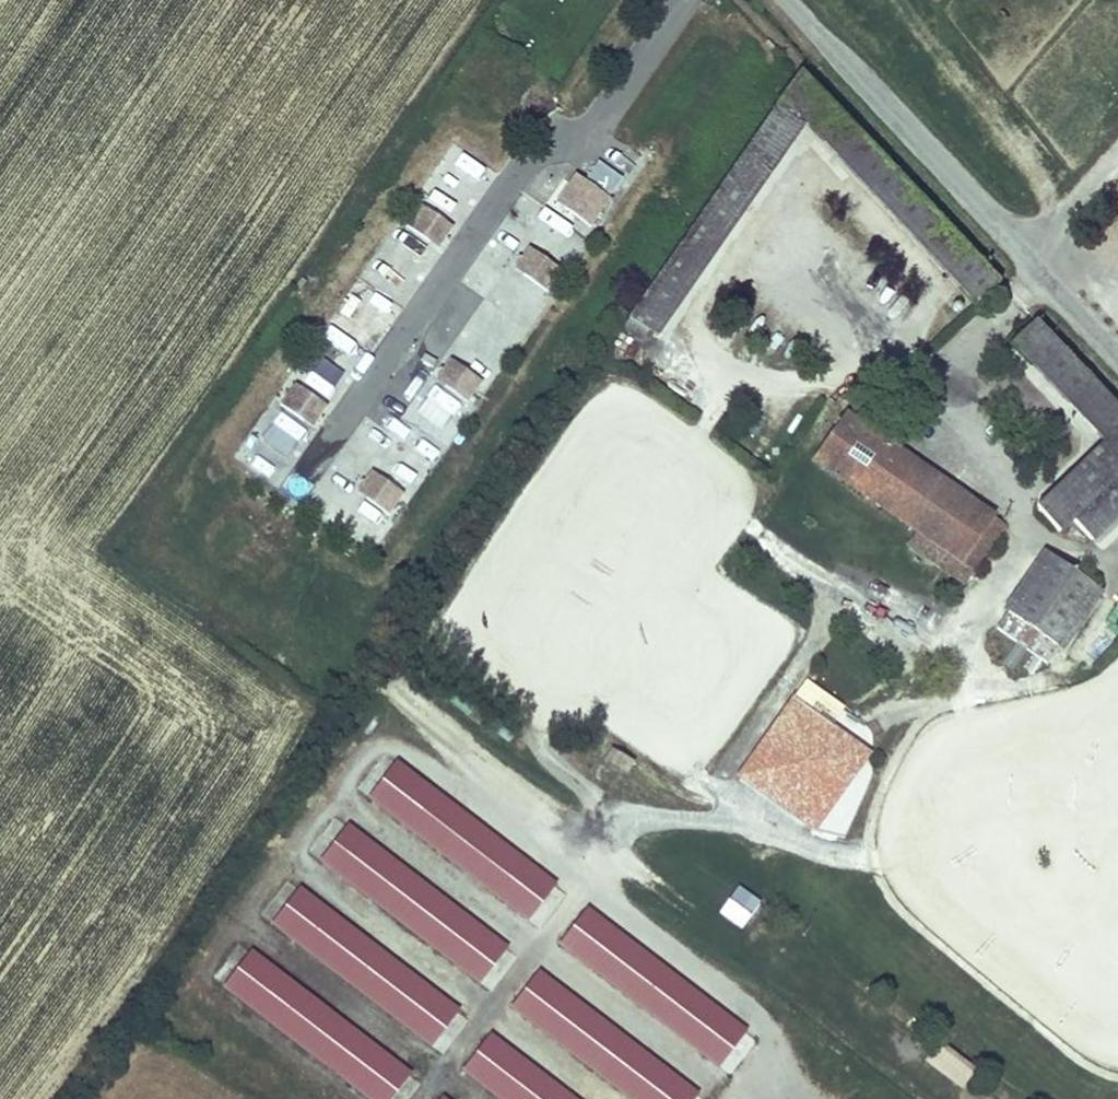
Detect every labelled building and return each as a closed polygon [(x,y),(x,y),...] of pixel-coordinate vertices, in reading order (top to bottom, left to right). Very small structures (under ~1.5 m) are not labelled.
[(998,283),(800,73),(623,327),(643,341),(649,333),(657,339),(805,127),(974,307),(998,283)] [(579,175),(559,203),(591,225),(610,197),(579,175)] [(422,205),(407,226),(421,235),(435,215),(422,205)] [(451,226),(435,215),(421,235),(437,246),(451,226)] [(531,248),(516,268),(532,279),(547,259),(531,248)] [(560,268),(547,259),(532,279),(546,289),(560,268)] [(761,315),(754,326),(776,339),(782,327),(761,315)] [(1035,322),(1010,346),(1103,443),(1036,508),(1060,532),(1073,520),(1092,540),(1117,515),(1117,410),(1035,322)] [(468,371),(452,359),(437,380),(454,391),(468,371)] [(468,371),(454,391),(467,401),(482,380),(468,371)] [(296,384),(281,405),(295,414),(309,393),(296,384)] [(325,405),(309,393),(295,414),(311,425),(325,405)] [(944,483),(844,413),(813,458),(912,528),(944,483)] [(262,415),(239,462),(274,480),(298,432),(262,415)] [(394,440),(373,468),(402,490),(422,461),(394,440)] [(373,471),(359,492),(375,503),(389,482),(373,471)] [(403,492),(389,482),(375,503),(388,512),(403,492)] [(990,515),(944,483),(912,528),(958,561),(990,515)] [(363,550),(384,524),(363,506),(342,532),(363,550)] [(1004,524),(990,515),(958,561),(971,570),(1004,524)] [(1099,590),(1048,554),(1007,612),(1058,648),(1099,590)] [(554,881),(395,759),(366,797),(525,919),(554,881)] [(793,791),(782,818),(813,830),(824,803),(793,791)] [(506,945),(346,823),(316,861),(476,984),(506,945)] [(458,1009),(298,885),(268,924),(429,1047),(458,1009)] [(716,1066),(746,1028),(587,906),(557,945),(716,1066)] [(220,986),(367,1098),(390,1098),(410,1073),(249,949),(220,986)] [(627,1098),(691,1098),(696,1091),(538,970),(508,1008),(627,1098)] [(496,1098),(576,1098),(490,1033),(460,1071),(496,1098)] [(962,1091),(976,1069),(937,1045),(923,1067),(962,1091)]
